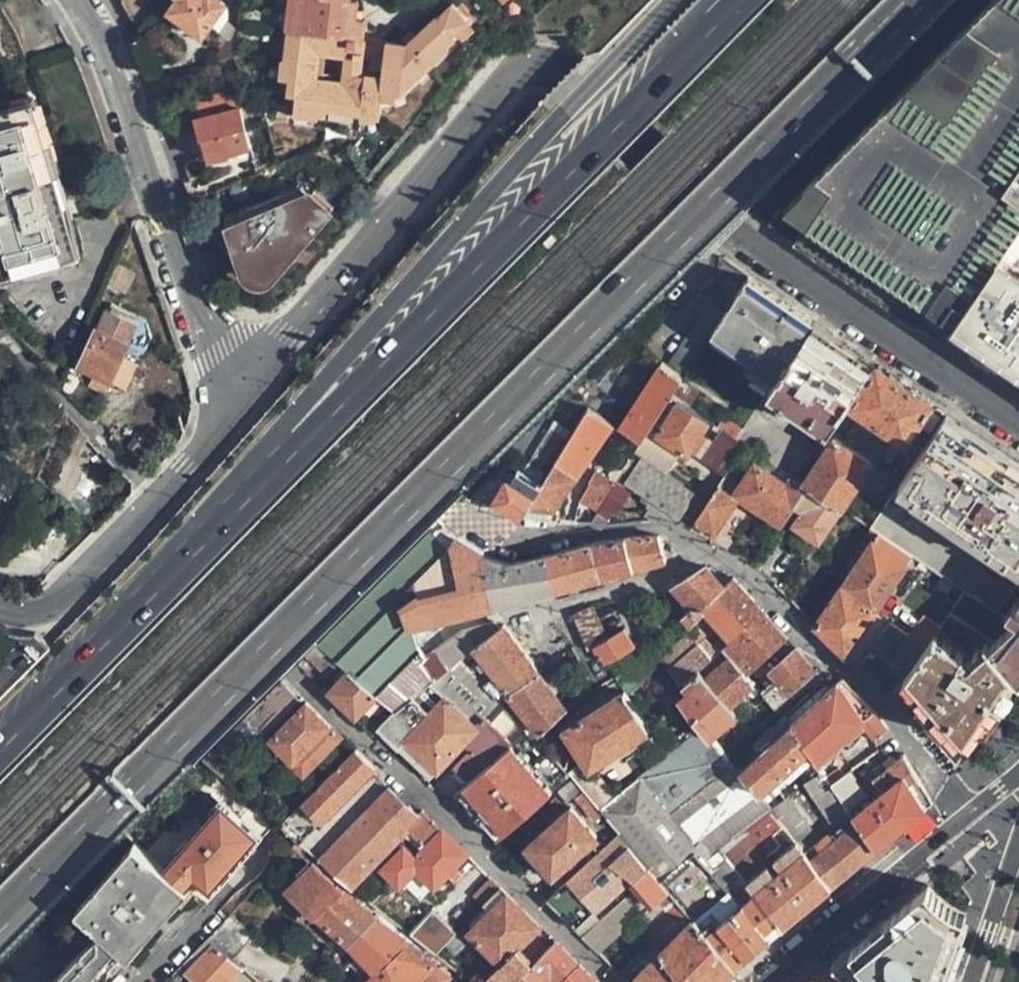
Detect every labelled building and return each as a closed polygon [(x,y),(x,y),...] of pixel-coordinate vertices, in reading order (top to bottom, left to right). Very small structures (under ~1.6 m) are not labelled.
[(152,0),(123,0),(122,1),(135,24),(152,0)] [(222,0),(176,0),(169,10),(203,34),(225,2),(222,0)] [(311,126),(371,131),(373,110),(380,111),(382,85),(376,83),(380,36),(376,36),(361,35),(363,16),(354,15),(355,0),(278,0),(271,74),(280,75),(280,92),(287,92),(285,123),(311,126)] [(397,37),(380,36),(376,83),(382,85),(394,84),(447,46),(444,42),(454,34),(452,30),(468,18),(454,0),(434,14),(432,12),(397,37)] [(760,0),(740,0),(751,10),(760,0)] [(772,226),(818,257),(896,310),(945,343),(959,323),(1004,257),(1018,235),(1018,0),(998,0),(772,226)] [(239,92),(194,109),(210,152),(256,134),(239,92)] [(57,191),(54,191),(45,158),(47,158),(32,106),(13,112),(12,109),(0,112),(0,269),(16,264),(17,266),(58,254),(57,252),(74,247),(57,191)] [(210,152),(194,109),(182,114),(199,157),(210,152)] [(265,256),(322,211),(319,207),(334,195),(318,173),(220,217),(229,246),(230,250),(233,256),(239,260),(245,261),(249,262),(254,261),(260,259),(265,256)] [(1004,257),(1017,266),(1018,263),(1018,235),(1004,257)] [(1004,257),(959,323),(979,336),(1018,363),(1018,267),(1017,266),(1004,257)] [(779,298),(748,276),(727,309),(713,331),(780,374),(816,322),(779,298)] [(665,367),(682,379),(713,331),(727,309),(710,298),(665,367)] [(113,378),(127,344),(103,312),(81,363),(113,378)] [(828,429),(873,361),(828,331),(816,322),(780,374),(770,388),(828,429)] [(642,442),(682,379),(665,367),(659,363),(618,428),(642,442)] [(906,440),(932,401),(903,381),(877,364),(851,403),(862,410),(906,440)] [(709,421),(679,401),(656,436),(687,456),(709,421)] [(615,425),(589,409),(541,485),(522,515),(521,517),(556,520),(561,513),(557,510),(615,425)] [(891,464),(906,440),(862,410),(846,434),(891,464)] [(751,415),(735,438),(744,444),(793,475),(797,478),(810,456),(751,415)] [(1009,461),(942,416),(897,484),(1018,565),(1018,468),(1009,461)] [(744,444),(735,438),(723,430),(705,459),(726,472),(744,444)] [(803,482),(809,486),(817,491),(844,508),(871,462),(832,436),(803,482)] [(797,478),(793,475),(787,483),(754,463),(735,491),(783,524),(804,494),(809,486),(803,482),(797,478)] [(522,515),(541,485),(516,471),(510,482),(507,480),(495,499),(486,494),(479,506),(503,515),(508,507),(522,515)] [(585,492),(604,503),(617,482),(596,472),(585,492)] [(625,488),(646,502),(669,517),(680,499),(636,472),(625,488)] [(735,497),(717,486),(694,523),(713,533),(735,497)] [(817,491),(809,486),(804,494),(812,500),(817,491)] [(844,508),(817,491),(812,500),(793,528),(818,545),(844,508)] [(646,502),(633,523),(671,518),(669,517),(646,502)] [(694,523),(690,529),(708,540),(713,533),(694,523)] [(912,553),(877,530),(840,586),(874,609),(912,553)] [(418,597),(463,586),(454,548),(444,540),(434,531),(385,580),(397,603),(418,597)] [(628,537),(624,538),(634,570),(666,561),(659,536),(637,537),(632,537),(628,537)] [(454,548),(463,586),(470,613),(495,606),(483,552),(461,537),(454,548)] [(592,543),(602,578),(634,570),(624,538),(600,541),(593,543),(592,543)] [(544,557),(554,591),(602,578),(592,543),(588,544),(544,557)] [(483,552),(495,606),(515,601),(506,561),(495,558),(491,556),(488,555),(485,553),(483,552)] [(527,561),(537,595),(554,591),(544,557),(527,561)] [(507,561),(506,561),(515,601),(537,595),(527,561),(521,562),(507,561)] [(948,605),(962,586),(930,564),(917,584),(948,605)] [(730,641),(763,610),(733,577),(728,581),(724,584),(707,567),(676,586),(697,612),(694,614),(698,619),(705,613),(730,641)] [(999,606),(1015,617),(1018,612),(1018,574),(999,606)] [(377,694),(395,709),(412,698),(429,685),(434,681),(424,660),(410,629),(397,603),(385,580),(319,648),(348,671),(377,694)] [(470,613),(463,586),(418,597),(428,625),(470,613)] [(840,586),(816,623),(845,651),(874,609),(840,586)] [(428,625),(418,597),(397,603),(410,629),(428,625)] [(997,608),(984,600),(977,611),(990,619),(997,608)] [(632,613),(647,635),(660,626),(646,604),(632,613)] [(573,614),(585,642),(598,636),(585,608),(573,614)] [(730,641),(723,647),(748,675),(773,650),(786,636),(763,610),(730,641)] [(1018,674),(1018,612),(1015,617),(991,644),(1017,677),(1018,674)] [(872,644),(904,679),(926,646),(889,619),(872,644)] [(461,631),(460,632),(473,650),(497,631),(491,624),(461,631)] [(478,658),(513,695),(541,672),(504,626),(503,626),(497,631),(473,650),(472,651),(478,658)] [(628,627),(594,643),(604,663),(637,647),(628,627)] [(460,632),(424,660),(434,681),(462,659),(472,651),(473,650),(460,632)] [(926,646),(904,679),(954,737),(979,735),(988,722),(1017,677),(991,644),(970,674),(936,632),(926,646)] [(669,667),(683,683),(684,682),(699,669),(713,656),(707,649),(699,640),(669,667)] [(713,656),(719,651),(712,643),(707,649),(713,656)] [(723,647),(719,651),(713,656),(699,669),(731,707),(756,683),(748,675),(723,647)] [(776,706),(815,669),(804,657),(796,647),(771,671),(781,682),(769,692),(771,695),(770,697),(769,698),(776,706)] [(478,658),(472,651),(462,659),(468,667),(478,658)] [(628,667),(630,670),(647,657),(645,654),(628,667)] [(468,667),(462,659),(434,681),(429,685),(443,697),(474,725),(482,715),(496,697),(468,667)] [(589,681),(583,666),(576,670),(582,684),(589,681)] [(684,709),(700,729),(709,739),(737,713),(731,707),(699,669),(684,682),(691,690),(678,700),(684,709)] [(377,694),(348,671),(330,691),(343,703),(356,715),(377,694)] [(541,672),(513,695),(547,732),(570,708),(541,672)] [(831,687),(790,723),(808,748),(816,761),(861,719),(876,739),(889,727),(886,721),(853,690),(841,678),(831,687)] [(301,701),(284,685),(207,762),(225,779),(301,701)] [(651,728),(627,692),(566,729),(590,768),(651,728)] [(412,698),(395,709),(377,726),(398,746),(432,777),(467,737),(472,741),(454,764),(470,779),(502,753),(512,743),(503,734),(489,721),(482,715),(474,725),(443,697),(429,714),(412,698)] [(504,705),(489,721),(503,734),(517,721),(504,705)] [(295,763),(329,727),(309,708),(275,744),(295,763)] [(808,748),(790,723),(737,773),(757,797),(808,748)] [(342,739),(329,727),(295,763),(288,771),(301,783),(342,739)] [(709,739),(700,729),(639,778),(694,842),(655,874),(669,889),(678,898),(696,919),(707,932),(742,903),(716,872),(730,861),(721,849),(742,831),(767,810),(757,797),(737,773),(709,739)] [(502,753),(543,799),(568,777),(527,732),(512,743),(502,753)] [(398,746),(394,751),(427,782),(432,777),(398,746)] [(355,752),(283,827),(304,844),(375,771),(355,752)] [(497,841),(543,799),(502,753),(470,779),(454,792),(476,817),(497,841)] [(857,820),(878,850),(901,831),(934,803),(904,753),(891,765),(876,778),(883,791),(871,802),(850,771),(833,786),(857,820)] [(822,768),(816,761),(809,766),(815,773),(822,768)] [(570,780),(598,810),(612,800),(582,769),(570,780)] [(598,810),(618,833),(648,866),(655,874),(694,842),(639,778),(612,800),(598,810)] [(805,787),(815,800),(824,793),(813,780),(805,787)] [(857,820),(833,786),(824,793),(815,800),(841,834),(857,820)] [(324,860),(354,884),(403,833),(419,817),(404,803),(391,791),(324,860)] [(550,875),(601,827),(578,804),(527,851),(550,875)] [(781,826),(785,831),(795,843),(804,853),(824,837),(802,809),(781,826)] [(229,810),(168,874),(184,887),(186,889),(197,876),(213,892),(261,841),(229,810)] [(768,846),(785,831),(781,826),(767,810),(742,831),(765,859),(772,852),(768,846)] [(422,814),(419,817),(403,833),(423,852),(415,861),(401,849),(381,869),(396,884),(411,868),(437,890),(456,868),(466,856),(422,814)] [(810,860),(832,888),(843,879),(878,850),(857,820),(841,834),(810,860)] [(730,861),(747,882),(765,867),(769,864),(765,859),(742,831),(721,849),(730,861)] [(648,866),(618,833),(546,901),(567,922),(573,929),(593,910),(595,912),(598,909),(629,881),(631,882),(634,879),(648,866)] [(755,892),(783,928),(798,916),(832,888),(810,860),(804,853),(795,843),(778,856),(787,866),(774,877),(765,867),(747,882),(755,892)] [(98,931),(125,953),(184,887),(168,874),(136,847),(78,914),(98,931)] [(742,903),(755,892),(747,882),(730,861),(716,872),(742,903)] [(312,864),(288,889),(287,892),(306,909),(300,914),(310,922),(316,916),(376,974),(368,981),(419,981),(425,976),(434,981),(448,981),(452,976),(346,894),(312,864)] [(655,874),(648,866),(634,879),(657,901),(669,889),(655,874)] [(488,903),(502,889),(491,879),(477,893),(488,903)] [(832,965),(855,981),(879,981),(883,977),(889,981),(942,981),(948,966),(968,915),(961,914),(957,915),(951,911),(945,909),(942,906),(939,902),(935,899),(932,894),(928,888),(902,909),(874,932),(848,952),(832,965)] [(524,911),(502,889),(488,903),(495,910),(471,934),(503,965),(541,927),(524,911)] [(707,932),(739,966),(762,946),(783,928),(755,892),(742,903),(707,932)] [(678,898),(644,930),(662,952),(696,919),(678,898)] [(436,907),(412,932),(439,954),(453,939),(461,930),(436,907)] [(573,929),(583,938),(605,916),(598,909),(595,912),(593,910),(573,929)] [(233,914),(210,940),(218,946),(235,959),(257,936),(233,914)] [(605,916),(583,938),(595,951),(618,929),(605,916)] [(739,966),(707,932),(696,919),(662,952),(686,981),(723,981),(728,977),(739,966)] [(113,968),(119,967),(125,959),(125,953),(98,931),(61,973),(54,981),(102,981),(113,968)] [(453,939),(439,954),(442,956),(448,950),(451,952),(458,945),(453,939)] [(218,946),(210,940),(182,968),(190,976),(218,946)] [(583,968),(556,941),(517,981),(550,981),(553,979),(556,981),(597,981),(583,968)] [(218,946),(190,976),(197,981),(231,981),(245,967),(235,959),(218,946)] [(662,952),(633,981),(634,981),(686,981),(662,952)] [(832,965),(811,981),(855,981),(832,965)] [(500,969),(487,981),(513,981),(500,969)]
